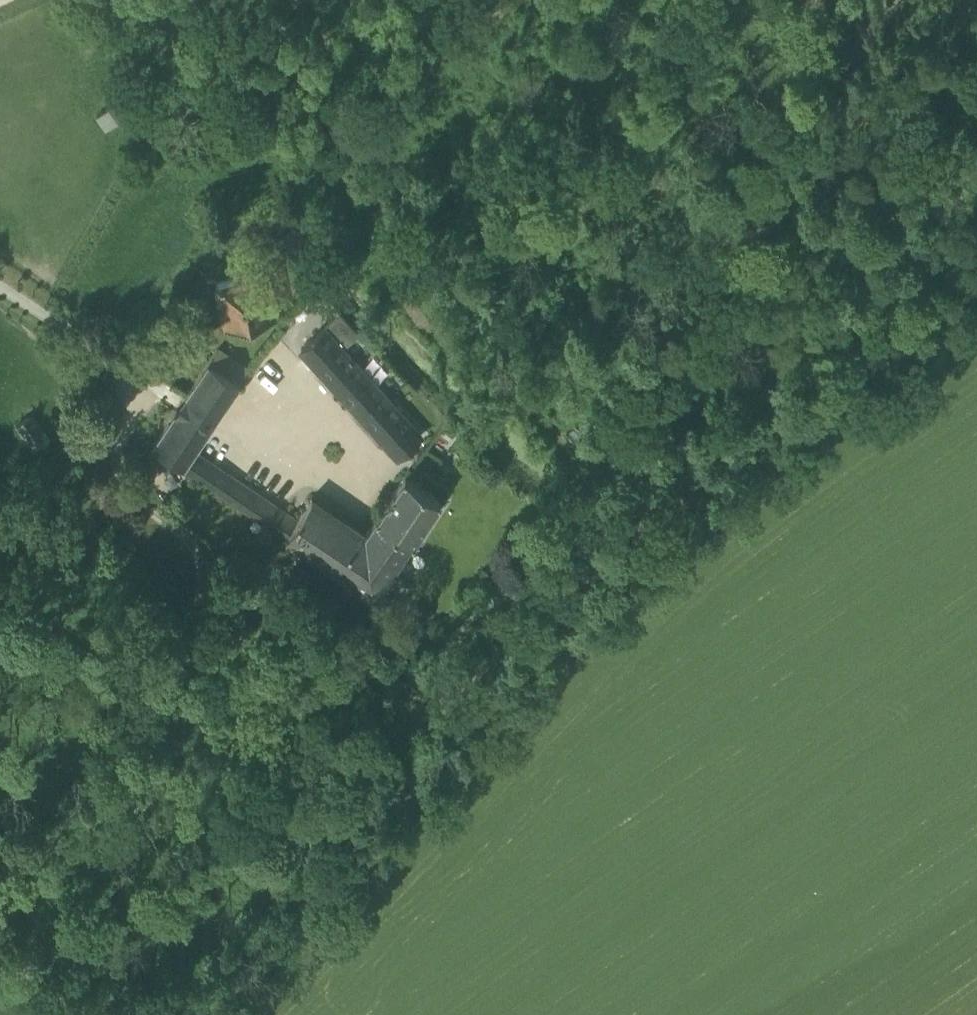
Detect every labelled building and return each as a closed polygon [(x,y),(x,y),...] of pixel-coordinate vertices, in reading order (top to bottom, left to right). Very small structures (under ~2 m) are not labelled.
[(116,103),(99,116),(109,130),(126,117),(116,103)] [(216,284),(225,324),(277,313),(269,273),(216,284)] [(301,348),(390,447),(413,426),(342,346),(358,332),(341,313),(301,348)] [(210,362),(223,370),(231,358),(218,350),(210,362)] [(249,370),(231,358),(223,370),(240,382),(249,370)] [(210,362),(186,398),(215,419),(240,382),(223,370),(210,362)] [(207,431),(215,419),(186,398),(178,410),(207,431)] [(153,446),(183,466),(193,452),(207,431),(178,410),(153,446)] [(17,417),(17,432),(42,431),(42,416),(17,417)] [(413,426),(390,447),(398,455),(421,434),(413,426)] [(183,466),(194,473),(203,459),(193,452),(183,466)] [(285,514),(203,459),(194,473),(275,528),(285,514)] [(406,475),(378,516),(366,534),(312,498),(296,522),(286,536),(340,572),(375,595),(412,540),(440,498),(406,475)] [(296,522),(285,514),(275,528),(286,536),(296,522)]
